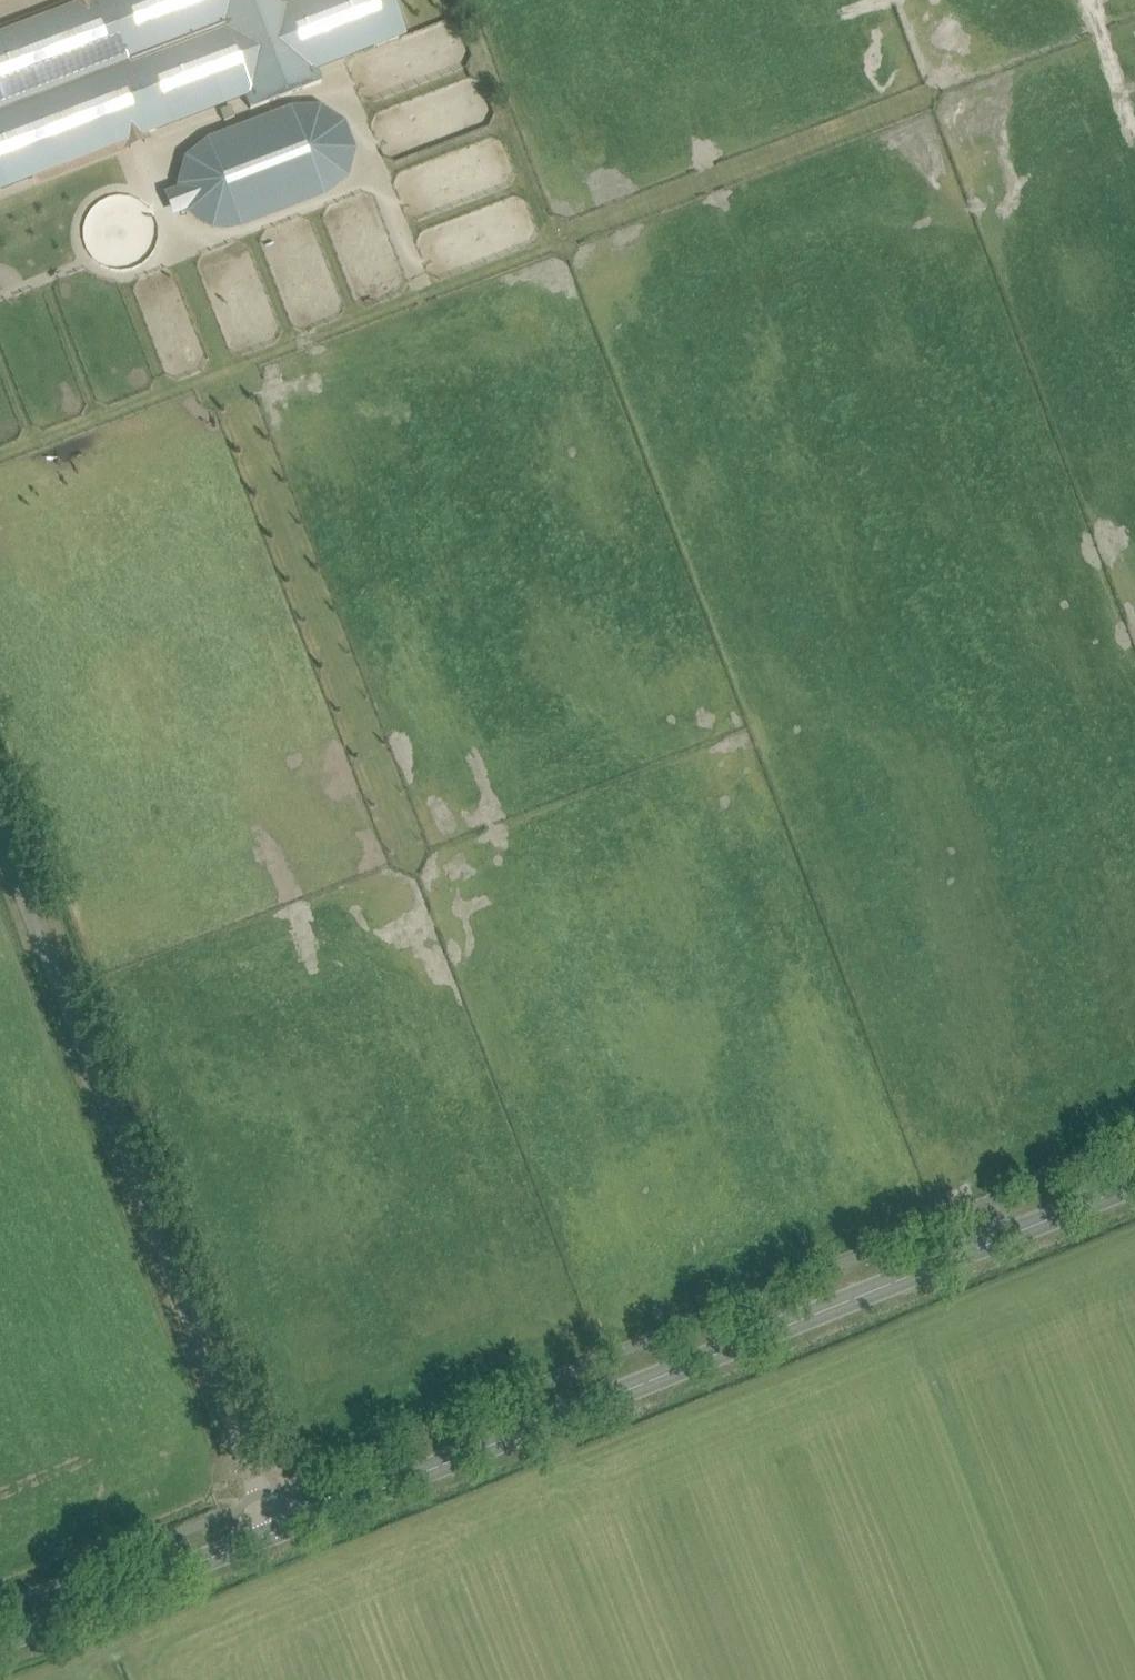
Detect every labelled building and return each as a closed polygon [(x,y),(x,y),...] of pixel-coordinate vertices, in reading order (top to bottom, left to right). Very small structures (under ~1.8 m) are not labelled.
[(245,96),(250,109),(322,82),(317,69),(406,34),(393,0),(96,0),(0,37),(0,190),(245,96)] [(349,169),(351,160),(352,150),(351,141),(348,132),(343,124),(336,118),(328,113),(320,109),(310,108),(301,108),(292,111),(211,141),(204,145),(196,151),(190,158),(185,166),(182,175),(181,184),(182,193),(187,206),(192,214),(199,220),(208,224),(217,227),(226,228),(235,227),(244,224),(323,194),(331,190),(338,184),(344,177),(349,169)]
